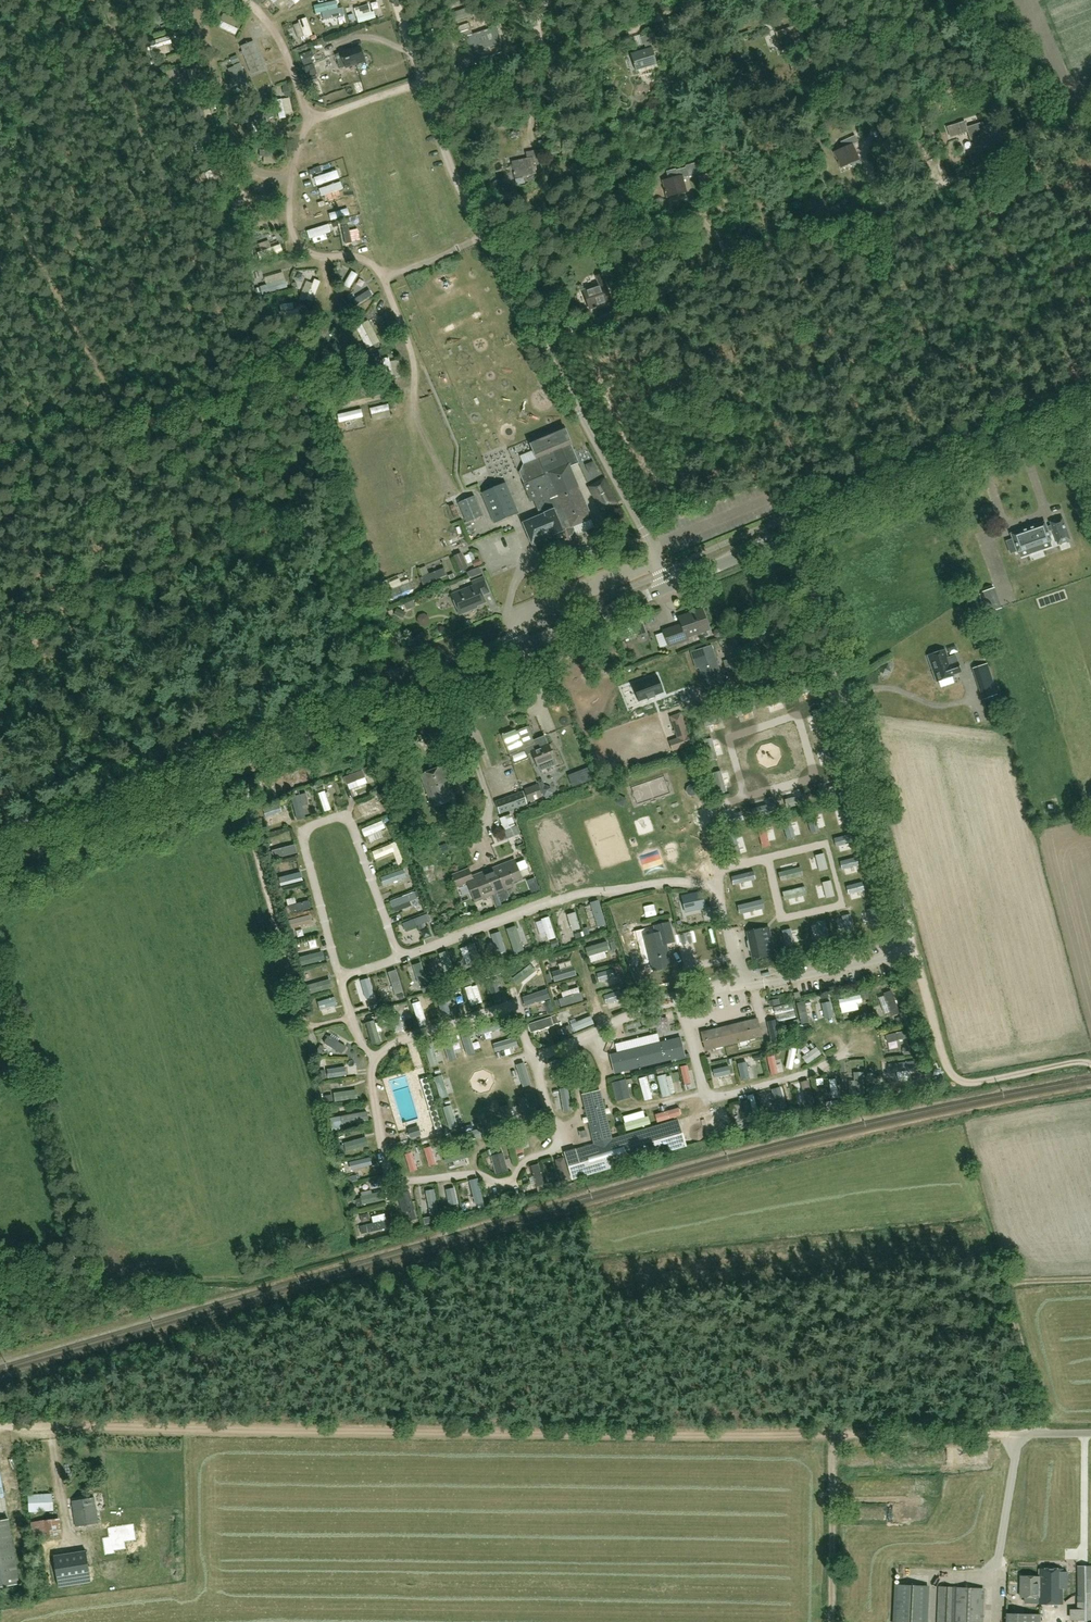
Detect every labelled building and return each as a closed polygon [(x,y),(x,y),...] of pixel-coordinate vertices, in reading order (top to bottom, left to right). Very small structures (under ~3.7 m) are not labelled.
[(316,14),(337,9),(338,9),(336,1),(314,6),(316,14)] [(378,17),(361,19),(362,26),(379,24),(378,17)] [(344,22),(345,29),(352,27),(350,20),(344,22)] [(467,30),(461,32),(463,39),(467,38),(471,54),(502,45),(497,29),(469,37),(467,30)] [(231,38),(243,41),(245,34),(234,30),(231,38)] [(636,71),(656,65),(652,51),(658,49),(656,41),(644,44),(646,50),(631,55),(636,71)] [(254,44),(241,49),(251,73),(263,68),(254,44)] [(179,45),(166,49),(170,65),(184,61),(179,45)] [(359,48),(342,54),(341,53),(336,55),(340,69),(346,67),(347,68),(364,62),(359,48)] [(248,82),(240,63),(236,53),(230,56),(234,67),(228,69),(231,78),(229,79),(232,88),(241,84),(241,85),(248,82)] [(324,76),(334,72),(329,59),(319,62),(324,76)] [(314,64),(305,67),(309,77),(317,74),(314,64)] [(295,101),(282,104),(284,117),(298,114),(295,101)] [(965,121),(952,125),(955,136),(968,132),(973,148),(989,143),(982,122),(967,127),(965,121)] [(572,134),(563,133),(562,153),(571,153),(572,134)] [(833,152),(840,169),(860,160),(853,144),(858,142),(855,136),(841,142),(843,148),(833,152)] [(527,159),(512,162),(515,179),(536,174),(533,158),(539,157),(537,150),(526,153),(527,159)] [(668,179),(661,180),(666,197),(687,192),(684,178),(701,174),(698,163),(685,166),(686,168),(676,170),(676,169),(666,172),(668,179)] [(851,178),(868,171),(866,165),(849,172),(851,178)] [(708,174),(698,175),(702,195),(712,193),(708,174)] [(329,189),(329,181),(308,180),(308,189),(329,189)] [(667,208),(665,201),(659,202),(661,210),(667,208)] [(330,244),(339,239),(332,227),(323,231),(330,244)] [(364,247),(362,234),(356,235),(358,248),(364,247)] [(607,286),(606,286),(602,275),(596,277),(598,285),(583,290),(589,310),(612,303),(607,286)] [(315,299),(321,302),(328,287),(321,284),(315,299)] [(371,352),(384,347),(375,324),(362,329),(371,352)] [(394,361),(388,362),(393,383),(399,382),(394,361)] [(394,409),(377,413),(378,419),(395,415),(394,409)] [(343,432),(364,427),(362,417),(341,422),(343,432)] [(572,444),(564,426),(529,441),(540,466),(527,472),(530,480),(524,483),(526,486),(525,486),(531,501),(533,501),(540,516),(523,524),(532,545),(533,545),(537,553),(557,544),(558,546),(564,543),(571,541),(569,537),(572,536),(574,531),(572,527),(591,519),(569,468),(579,464),(570,445),(572,444)] [(589,487),(601,512),(617,504),(605,479),(589,487)] [(518,514),(505,483),(481,493),(494,524),(518,514)] [(483,516),(474,496),(458,503),(467,523),(483,516)] [(375,524),(372,517),(376,515),(371,502),(361,506),(369,526),(375,524)] [(672,506),(677,515),(683,511),(679,503),(672,506)] [(1062,517),(1049,522),(1050,526),(1051,530),(1057,545),(1071,540),(1062,517)] [(1045,521),(1010,534),(1017,553),(1029,549),(1031,554),(1040,551),(1038,546),(1052,541),(1048,531),(1051,530),(1050,526),(1047,527),(1045,521)] [(519,560),(531,556),(526,541),(514,545),(519,560)] [(454,556),(460,572),(468,568),(462,553),(454,556)] [(479,558),(472,561),(474,567),(481,564),(479,558)] [(471,577),(481,573),(479,567),(469,571),(471,577)] [(473,609),(472,608),(485,602),(482,596),(489,593),(484,578),(472,583),(473,587),(452,595),(459,614),(473,609)] [(990,611),(1000,608),(993,589),(983,592),(990,611)] [(412,600),(404,604),(407,610),(415,607),(419,605),(417,601),(413,603),(412,600)] [(405,613),(397,609),(394,614),(402,618),(405,613)] [(681,625),(663,631),(669,646),(687,640),(686,637),(702,632),(700,627),(706,625),(700,610),(686,615),(688,620),(681,623),(681,625)] [(619,628),(623,639),(629,637),(646,631),(641,619),(619,628)] [(711,645),(691,652),(696,668),(699,668),(706,688),(723,683),(711,645)] [(955,656),(948,659),(945,651),(927,657),(936,684),(954,677),(954,676),(961,674),(955,656)] [(724,661),(730,681),(750,675),(744,655),(724,661)] [(888,663),(879,666),(882,675),(891,672),(888,663)] [(985,666),(972,670),(982,700),(995,696),(985,666)] [(693,672),(676,676),(679,692),(696,688),(693,672)] [(662,693),(656,676),(634,684),(640,701),(648,698),(648,699),(655,697),(654,696),(662,693)] [(764,715),(774,711),(770,698),(760,702),(764,715)] [(743,709),(748,722),(758,718),(753,705),(743,709)] [(673,751),(691,744),(683,720),(677,722),(682,737),(669,741),(673,751)] [(516,730),(502,735),(509,755),(518,752),(517,752),(525,749),(525,748),(534,745),(533,741),(528,727),(516,731),(516,730)] [(534,745),(525,748),(525,749),(528,755),(532,753),(537,766),(539,772),(556,765),(554,760),(548,745),(545,736),(533,741),(534,745)] [(443,767),(427,773),(433,789),(440,787),(443,794),(446,793),(449,802),(455,800),(443,767)] [(585,781),(592,778),(589,769),(581,772),(585,781)] [(433,789),(427,773),(421,775),(433,808),(449,802),(446,793),(443,794),(440,787),(433,789)] [(537,781),(544,798),(554,794),(551,787),(546,785),(545,786),(542,779),(537,781)] [(538,785),(524,789),(528,802),(530,801),(531,803),(534,802),(534,800),(542,797),(538,785)] [(687,787),(686,791),(688,795),(693,796),(697,794),(698,790),(696,786),(691,785),(687,787)] [(835,793),(844,796),(847,790),(837,787),(835,793)] [(500,813),(527,803),(523,791),(496,801),(500,813)] [(329,793),(322,795),(329,815),(336,813),(329,793)] [(814,804),(822,801),(820,794),(812,796),(814,804)] [(305,796),(307,811),(313,810),(311,795),(305,796)] [(623,807),(627,799),(619,795),(615,803),(623,807)] [(378,814),(377,809),(383,808),(382,802),(362,806),(364,817),(378,814)] [(268,821),(287,819),(285,809),(266,812),(268,821)] [(784,810),(775,812),(776,818),(785,815),(784,810)] [(499,818),(504,830),(515,827),(510,814),(499,818)] [(382,820),(384,827),(390,824),(387,818),(382,820)] [(796,819),(798,836),(809,835),(807,818),(796,819)] [(654,820),(640,825),(645,840),(660,834),(654,820)] [(844,827),(848,835),(857,832),(854,823),(844,827)] [(774,843),(783,842),(780,825),(771,827),(774,843)] [(764,831),(753,832),(753,848),(764,847),(764,831)] [(737,854),(746,854),(746,837),(737,837),(737,854)] [(859,843),(847,847),(850,858),(856,856),(859,867),(852,869),(855,879),(863,876),(864,878),(870,876),(866,864),(865,865),(859,843)] [(510,883),(518,879),(521,878),(514,861),(503,865),(503,864),(491,869),(496,882),(500,880),(498,876),(504,874),(506,878),(508,877),(510,883)] [(648,868),(652,879),(670,872),(666,861),(648,868)] [(497,894),(487,870),(471,876),(468,868),(452,875),(457,887),(467,883),(475,902),(497,894)] [(488,869),(487,870),(497,894),(497,893),(501,903),(509,899),(505,890),(509,888),(507,883),(510,883),(508,877),(506,878),(504,874),(498,876),(500,880),(496,882),(491,869),(488,870),(488,869)] [(306,873),(293,877),(292,874),(282,877),(285,888),(308,881),(306,873)] [(388,889),(402,886),(401,879),(410,877),(409,874),(386,877),(388,889)] [(872,882),(864,884),(867,893),(874,891),(872,882)] [(748,902),(762,896),(758,888),(744,894),(748,902)] [(420,894),(396,903),(399,912),(424,902),(420,894)] [(702,894),(687,897),(691,915),(705,911),(702,894)] [(312,901),(296,905),(298,912),(291,914),(291,916),(314,910),(312,901)] [(863,905),(866,914),(873,912),(872,909),(879,907),(878,901),(863,905)] [(754,919),(768,913),(765,903),(750,909),(754,919)] [(599,926),(606,925),(603,909),(595,910),(599,926)] [(673,941),(668,922),(654,926),(656,932),(644,935),(653,971),(670,966),(665,944),(673,941)] [(769,927),(746,932),(748,940),(746,941),(748,950),(750,952),(752,960),(775,955),(769,927)] [(504,936),(498,937),(503,959),(509,958),(504,936)] [(536,964),(520,979),(526,985),(542,969),(536,964)] [(555,975),(559,985),(581,977),(577,967),(555,975)] [(462,987),(473,984),(470,977),(464,979),(463,977),(460,978),(462,987)] [(611,986),(611,978),(600,978),(600,986),(611,986)] [(334,980),(312,985),(314,996),(337,991),(334,980)] [(502,980),(494,982),(497,995),(505,993),(502,980)] [(429,985),(422,988),(423,993),(431,990),(429,985)] [(483,987),(485,993),(491,992),(490,985),(483,987)] [(477,1011),(483,1009),(476,988),(470,990),(477,1011)] [(867,990),(861,991),(863,1000),(869,999),(867,990)] [(897,993),(885,997),(890,1015),(903,1011),(897,993)] [(552,994),(530,1003),(534,1013),(556,1004),(552,994)] [(563,1009),(589,1006),(588,996),(562,999),(563,1009)] [(450,998),(442,1001),(447,1015),(455,1013),(450,998)] [(813,1017),(837,1013),(835,1001),(811,1006),(813,1017)] [(397,1016),(402,1037),(409,1036),(404,1015),(397,1016)] [(701,1032),(705,1050),(761,1036),(757,1019),(701,1032)] [(767,1022),(772,1047),(782,1045),(776,1019),(767,1022)] [(676,1022),(638,1033),(641,1041),(678,1031),(676,1022)] [(383,1025),(372,1030),(378,1044),(385,1041),(382,1034),(386,1032),(383,1025)] [(569,1025),(561,1028),(564,1035),(572,1031),(569,1025)] [(459,1052),(471,1048),(467,1036),(455,1039),(459,1052)] [(335,1037),(328,1048),(346,1059),(353,1048),(335,1037)] [(685,1060),(684,1054),(679,1037),(610,1054),(615,1072),(671,1058),(672,1064),(685,1060)] [(320,1045),(317,1051),(321,1053),(325,1047),(320,1045)] [(422,1048),(416,1050),(418,1058),(424,1056),(422,1048)] [(788,1079),(785,1065),(779,1067),(783,1081),(788,1079)] [(552,1071),(554,1096),(569,1095),(567,1069),(552,1071)] [(332,1083),(355,1080),(354,1070),(331,1072),(332,1083)] [(673,1091),(675,1101),(681,1100),(676,1078),(680,1077),(679,1071),(673,1072),(675,1078),(665,1080),(668,1093),(673,1091)] [(718,1078),(721,1087),(726,1085),(727,1087),(738,1084),(734,1072),(718,1078)] [(448,1073),(438,1073),(439,1084),(449,1084),(448,1073)] [(631,1098),(626,1079),(612,1083),(616,1101),(631,1098)] [(814,1085),(809,1086),(812,1098),(817,1096),(814,1085)] [(650,1089),(653,1100),(664,1097),(660,1086),(650,1089)] [(595,1144),(565,1153),(572,1178),(685,1146),(678,1120),(613,1139),(598,1090),(581,1095),(595,1144)] [(786,1093),(781,1094),(785,1107),(790,1106),(786,1093)] [(447,1111),(458,1109),(456,1098),(445,1100),(447,1111)] [(561,1107),(560,1115),(578,1115),(578,1107),(561,1107)] [(345,1120),(345,1123),(339,1124),(340,1132),(374,1125),(372,1114),(345,1120)] [(410,1138),(421,1135),(419,1126),(407,1129),(410,1138)] [(578,1132),(580,1139),(587,1137),(585,1130),(578,1132)] [(358,1141),(348,1144),(351,1157),(362,1154),(358,1141)] [(372,1142),(361,1144),(362,1151),(373,1149),(372,1142)] [(491,1156),(496,1173),(506,1170),(501,1153),(491,1156)] [(356,1176),(376,1173),(375,1163),(355,1166),(356,1176)] [(547,1176),(545,1176),(544,1171),(538,1173),(541,1185),(549,1183),(547,1176)] [(483,1209),(492,1207),(487,1186),(478,1188),(483,1209)] [(414,1207),(414,1208),(408,1190),(398,1193),(404,1211),(411,1209),(412,1212),(409,1213),(411,1219),(416,1217),(414,1211),(415,1211),(414,1207)] [(366,1214),(392,1206),(389,1198),(364,1206),(366,1214)] [(458,1206),(451,1207),(454,1216),(460,1214),(458,1206)] [(490,1207),(474,1212),(476,1219),(492,1214),(490,1207)] [(391,1223),(373,1229),(376,1241),(394,1236),(391,1223)] [(30,1475),(31,1483),(39,1483),(38,1474),(30,1475)] [(53,1510),(52,1494),(28,1496),(29,1511),(53,1510)] [(71,1501),(75,1527),(98,1523),(94,1497),(71,1501)] [(1006,1515),(1008,1528),(1019,1526),(1017,1514),(1006,1515)] [(0,1520),(0,1587),(19,1584),(8,1518),(0,1520)] [(30,1523),(33,1539),(61,1535),(59,1518),(30,1523)] [(109,1537),(103,1538),(105,1555),(115,1554),(115,1551),(126,1550),(125,1542),(137,1541),(135,1524),(134,1524),(123,1526),(123,1525),(123,1526),(117,1526),(108,1528),(109,1537)] [(86,1551),(54,1556),(58,1586),(91,1581),(86,1551)] [(1077,1610),(1069,1610),(1068,1620),(1090,1620),(1090,1566),(1088,1566),(1081,1566),(1077,1566),(1077,1610)] [(1020,1577),(1020,1598),(1025,1598),(1024,1603),(1038,1603),(1038,1605),(1062,1605),(1062,1569),(1038,1569),(1038,1577),(1020,1577)] [(928,1587),(895,1585),(893,1621),(926,1621),(928,1587)] [(937,1621),(982,1621),(983,1590),(938,1588),(937,1621)]
